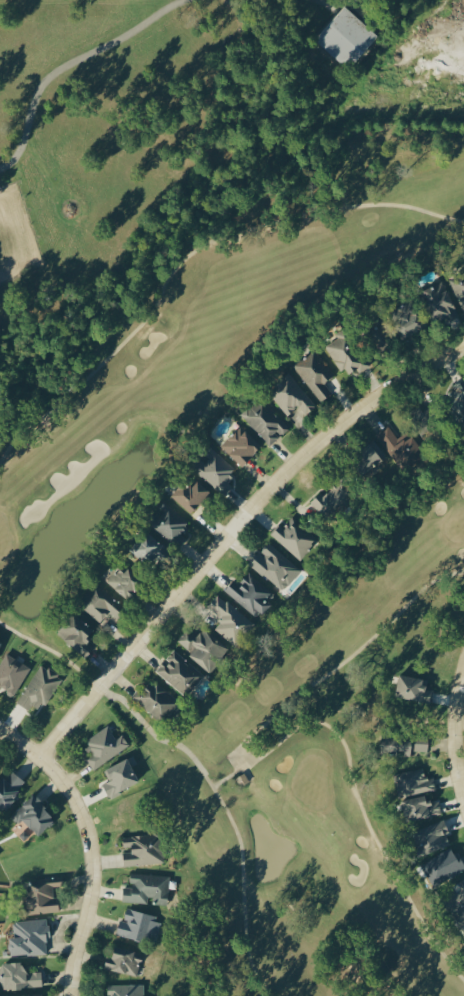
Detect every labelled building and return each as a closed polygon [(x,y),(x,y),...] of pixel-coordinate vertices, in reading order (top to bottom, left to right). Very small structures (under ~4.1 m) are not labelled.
[(378,34),(344,5),(315,38),(349,68),(378,34)] [(450,278),(458,301),(463,299),(463,273),(450,278)] [(456,317),(448,281),(423,287),(432,323),(456,317)] [(426,326),(415,299),(396,307),(407,334),(426,326)] [(346,377),(364,367),(359,359),(363,356),(345,328),(335,333),(338,338),(326,345),(346,377)] [(319,398),(328,390),(323,384),(335,375),(314,348),(293,365),(319,398)] [(267,391),(287,415),(299,405),(305,413),(315,405),(289,373),(267,391)] [(446,387),(459,422),(463,421),(463,380),(446,387)] [(241,415),(270,446),(290,427),(261,396),(241,415)] [(220,446),(243,467),(262,445),(240,425),(220,446)] [(398,438),(387,425),(375,435),(404,469),(424,452),(406,431),(398,438)] [(384,459),(370,443),(353,458),(367,474),(384,459)] [(219,491),(237,470),(209,445),(203,452),(207,457),(196,469),(219,491)] [(191,514),(210,493),(190,474),(171,495),(191,514)] [(349,492),(348,479),(331,480),(332,492),(314,494),(316,514),(346,512),(345,493),(349,492)] [(149,526),(175,544),(191,520),(164,503),(149,526)] [(292,517),(282,528),(279,526),(272,534),(299,559),(317,540),(292,517)] [(131,548),(148,565),(165,546),(147,530),(131,548)] [(259,552),(249,564),(281,591),(300,569),(270,543),(261,554),(259,552)] [(123,572),(118,567),(106,580),(126,599),(143,581),(128,567),(123,572)] [(224,592),(259,617),(269,603),(268,602),(274,592),(247,572),(239,584),(233,579),(224,592)] [(118,618),(126,607),(93,582),(76,604),(101,623),(109,612),(118,618)] [(218,594),(207,607),(219,616),(211,626),(233,644),(252,622),(218,594)] [(56,634),(86,658),(95,647),(86,639),(94,629),(74,613),(56,634)] [(207,671),(225,648),(202,630),(196,637),(186,629),(177,641),(192,653),(189,657),(207,671)] [(185,696),(203,675),(174,649),(155,669),(185,696)] [(17,695),(30,665),(3,653),(0,661),(0,688),(17,695)] [(32,705),(42,711),(62,677),(41,664),(17,703),(29,710),(32,705)] [(431,702),(432,690),(426,689),(427,679),(399,675),(396,698),(431,702)] [(152,678),(133,696),(157,720),(176,702),(152,678)] [(116,738),(108,727),(80,747),(95,769),(129,745),(122,734),(116,738)] [(428,752),(428,735),(412,735),(382,735),(382,752),(412,753),(412,751),(428,752)] [(109,781),(103,784),(109,797),(140,783),(132,766),(137,763),(133,756),(104,770),(109,781)] [(426,779),(424,768),(393,775),(398,798),(436,790),(433,777),(426,779)] [(13,772),(7,781),(0,777),(0,807),(7,811),(26,781),(13,772)] [(39,836),(57,820),(34,795),(11,816),(18,824),(23,819),(39,836)] [(442,813),(438,800),(428,803),(426,795),(402,801),(407,823),(442,813)] [(450,833),(445,820),(414,832),(424,856),(451,845),(447,834),(450,833)] [(124,865),(165,862),(163,832),(122,835),(124,849),(123,849),(124,865)] [(434,886),(463,869),(463,867),(453,846),(421,864),(434,886)] [(122,901),(151,903),(168,904),(169,875),(131,872),(130,887),(123,886),(122,901)] [(60,911),(59,896),(54,896),(53,885),(64,885),(64,876),(31,878),(31,893),(23,894),(24,913),(60,911)] [(457,893),(447,899),(462,925),(463,924),(463,881),(454,887),(457,893)] [(144,932),(157,934),(160,913),(126,909),(124,920),(119,919),(117,935),(144,939),(144,932)] [(10,954),(46,952),(46,937),(50,937),(49,918),(13,920),(14,935),(9,935),(10,954)] [(106,955),(104,970),(138,974),(141,950),(114,946),(113,956),(106,955)] [(24,971),(24,960),(0,961),(0,986),(42,985),(42,971),(24,971)] [(108,995),(144,995),(144,983),(108,984),(108,995)]
